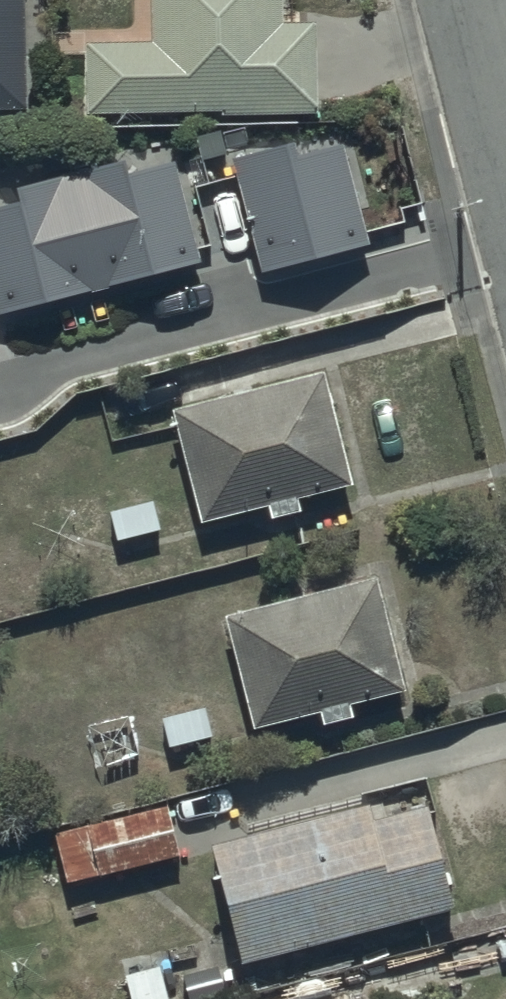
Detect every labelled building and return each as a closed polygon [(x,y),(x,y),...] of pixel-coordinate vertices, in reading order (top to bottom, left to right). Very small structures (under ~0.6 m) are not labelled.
[(19,115),(18,0),(0,0),(0,115),(19,115)] [(145,45),(76,45),(76,111),(212,111),(212,114),(311,114),(311,26),(275,26),(275,0),(144,0),(145,45)] [(5,308),(216,254),(200,192),(177,198),(160,132),(93,149),(98,170),(0,195),(0,290),(5,308)] [(365,237),(343,139),(299,147),(290,134),(231,152),(262,268),(365,237)] [(317,369),(163,408),(192,520),(258,503),(261,516),(289,509),(286,495),(345,480),(317,369)] [(214,615),(244,726),(311,711),(314,725),(345,718),(342,704),(398,692),(372,575),(214,615)] [(199,845),(229,962),(448,903),(423,802),(363,818),(359,804),(199,845)] [(46,833),(58,882),(177,853),(164,803),(46,833)]
